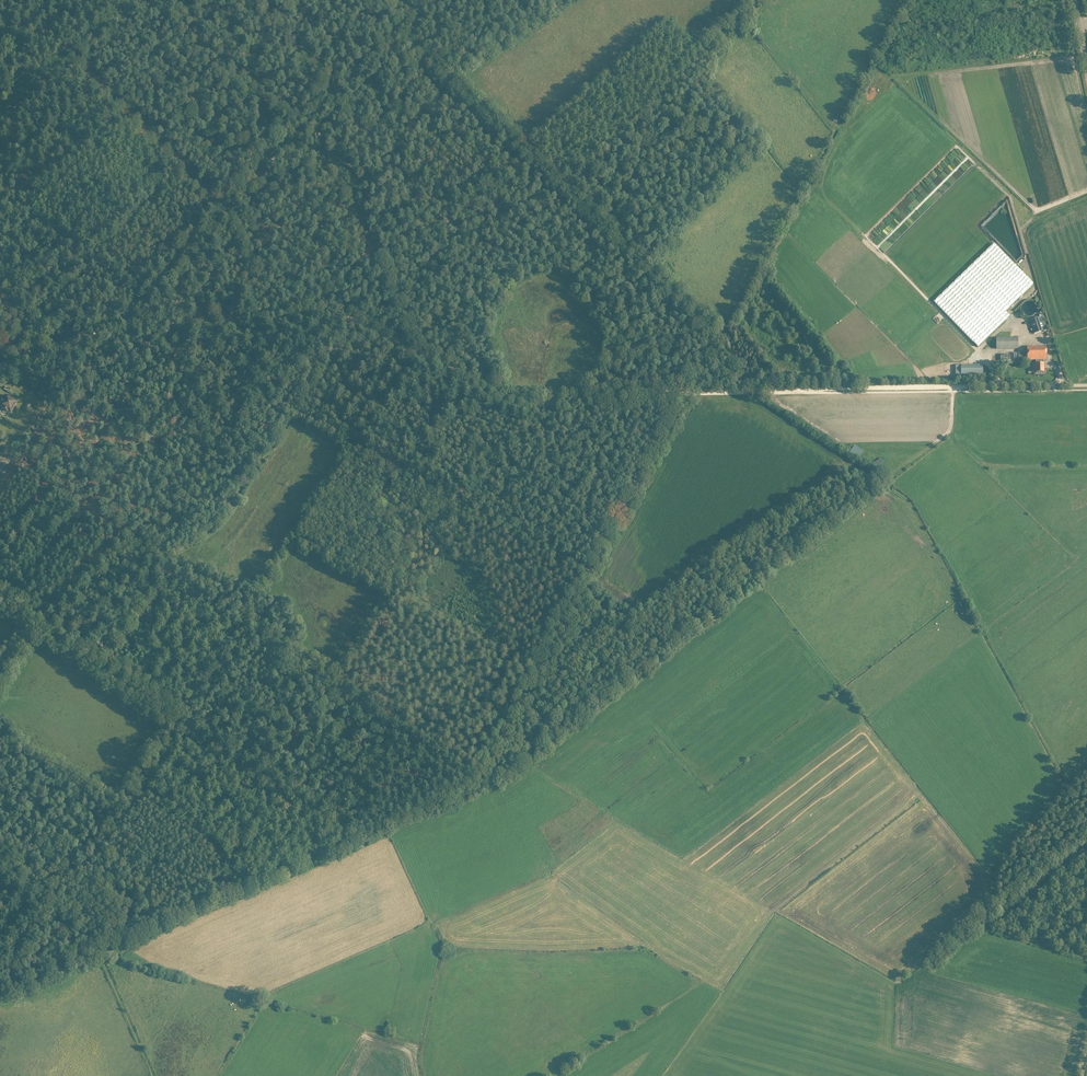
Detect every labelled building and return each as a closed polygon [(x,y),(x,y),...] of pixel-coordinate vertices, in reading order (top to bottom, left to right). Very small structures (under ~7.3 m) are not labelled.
[(1005,311),(1021,296),(1033,284),(994,243),(934,302),(978,347),(1010,316),(1005,311)] [(1021,308),(1021,309),(1021,310),(1022,311),(1022,312),(1023,313),(1024,314),(1024,315),(1025,315),(1026,316),(1027,316),(1028,316),(1030,316),(1031,316),(1032,316),(1033,315),(1034,315),(1034,314),(1035,313),(1036,312),(1036,311),(1037,309),(1036,307),(1036,306),(1035,304),(1034,303),(1033,303),(1033,302),(1031,301),(1030,301),(1028,301),(1027,301),(1026,302),(1025,302),(1024,303),(1023,304),(1022,306),(1022,307),(1021,307),(1021,308)] [(1039,317),(1030,321),(1034,334),(1048,329),(1042,314),(1039,315),(1039,317)] [(996,338),(996,344),(996,349),(1018,349),(1018,338),(996,338)] [(1046,346),(1027,347),(1027,355),(1027,360),(1036,360),(1036,364),(1032,364),(1033,371),(1036,371),(1036,373),(1044,373),(1044,360),(1047,360),(1047,354),(1046,346)] [(0,406),(3,408),(2,409),(8,412),(8,411),(11,412),(17,402),(5,395),(2,399),(0,403),(2,404),(0,406)] [(853,443),(848,451),(861,459),(865,451),(853,443)]
